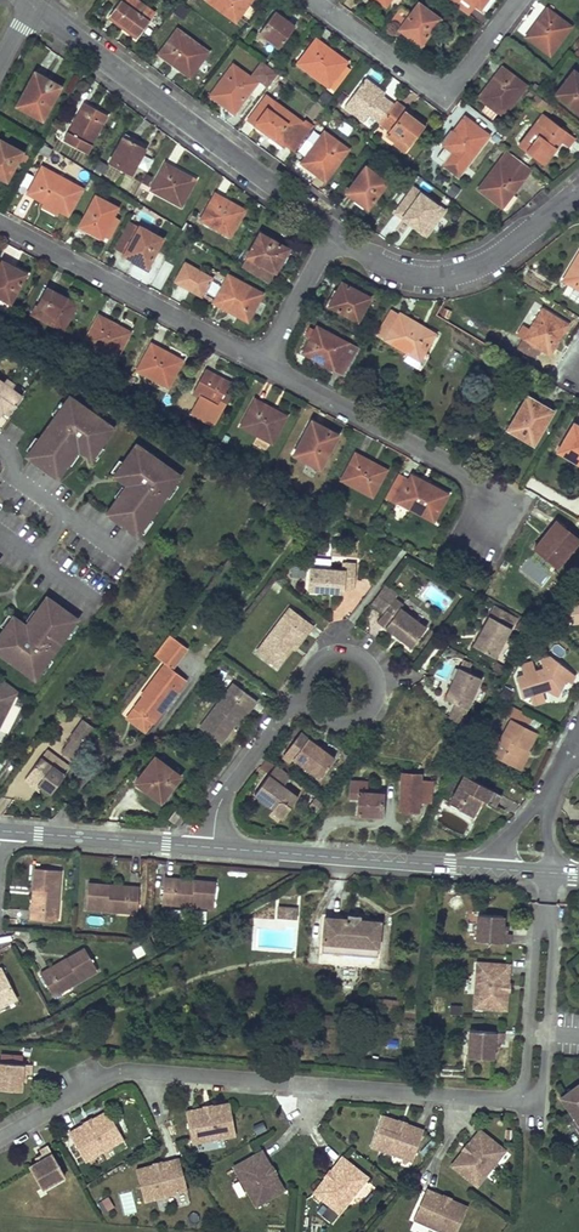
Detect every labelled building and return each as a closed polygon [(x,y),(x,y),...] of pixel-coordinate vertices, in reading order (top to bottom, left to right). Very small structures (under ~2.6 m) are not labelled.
[(137,0),(120,0),(108,16),(123,27),(125,25),(139,35),(154,13),(137,0)] [(235,21),(251,0),(207,0),(235,21)] [(466,13),(474,4),(480,9),(487,0),(449,0),(466,13)] [(401,26),(399,29),(407,35),(413,26),(426,36),(439,18),(418,3),(410,13),(401,6),(391,19),(401,26)] [(179,4),(175,12),(185,17),(189,9),(179,4)] [(571,26),(547,8),(535,23),(538,25),(528,38),(550,55),(571,26)] [(274,12),(259,32),(280,46),(294,26),(274,12)] [(535,23),(526,36),(528,38),(538,25),(535,23)] [(123,27),(136,37),(139,35),(125,25),(123,27)] [(413,26),(407,35),(420,44),(426,36),(413,26)] [(177,29),(159,53),(174,65),(176,63),(181,67),(180,69),(189,76),(208,52),(177,29)] [(332,50),(316,38),(297,63),(328,86),(334,90),(349,69),(344,65),(347,61),(337,54),(335,56),(330,53),(332,50)] [(278,73),(262,61),(252,75),(268,87),(278,73)] [(256,82),(232,64),(210,95),(219,102),(223,96),(230,101),(226,107),(234,113),(256,82)] [(486,87),(478,97),(486,104),(481,110),(492,119),(497,112),(503,116),(526,85),(501,67),(489,82),(492,84),(488,89),(486,87)] [(555,94),(578,112),(578,74),(573,70),(555,94)] [(45,77),(35,72),(16,105),(42,120),(59,89),(43,80),(45,77)] [(59,89),(61,86),(45,77),(43,80),(59,89)] [(369,114),(380,122),(393,104),(386,99),(382,105),(378,102),(383,96),(385,93),(365,78),(344,106),(364,121),(369,114)] [(266,95),(248,120),(270,136),(272,133),(285,143),(283,145),(284,146),(285,145),(302,122),(266,95)] [(550,104),(537,95),(531,103),(541,110),(544,107),(546,108),(550,104)] [(223,96),(219,102),(226,107),(230,101),(223,96)] [(106,114),(84,102),(64,141),(86,152),(106,114)] [(380,122),(380,123),(389,130),(390,129),(399,135),(394,141),(393,142),(405,151),(426,124),(412,114),(410,116),(404,112),(406,109),(396,102),(393,104),(380,122)] [(550,104),(546,108),(551,112),(554,108),(550,104)] [(542,114),(519,144),(543,163),(551,153),(549,152),(553,146),(555,148),(567,132),(542,114)] [(464,116),(453,131),(456,133),(446,146),(445,146),(437,156),(444,162),(443,164),(457,175),(467,163),(488,135),(464,116)] [(302,122),(285,145),(291,150),(311,123),(304,118),(302,122)] [(389,130),(386,135),(394,141),(399,135),(390,129),(389,130)] [(453,131),(443,144),(445,146),(446,146),(456,133),(453,131)] [(324,132),(301,163),(310,170),(315,164),(321,169),(317,174),(325,180),(347,149),(324,132)] [(270,136),(268,139),(281,149),(283,145),(285,143),(272,133),(270,136)] [(123,136),(114,153),(117,155),(126,138),(123,136)] [(114,153),(109,163),(130,174),(145,148),(126,138),(117,155),(114,153)] [(11,171),(22,152),(0,140),(0,165),(11,171)] [(37,150),(47,156),(52,149),(42,143),(37,150)] [(499,160),(478,189),(499,205),(509,192),(512,194),(524,179),(522,178),(530,169),(507,151),(500,161),(499,160)] [(185,174),(165,163),(163,166),(184,177),(185,174)] [(315,164),(310,170),(317,174),(321,169),(315,164)] [(6,180),(11,171),(0,165),(0,177),(6,180)] [(42,166),(27,193),(44,202),(45,199),(62,208),(61,211),(69,216),(84,189),(42,166)] [(163,166),(151,189),(181,205),(195,179),(185,174),(184,177),(163,166)] [(365,166),(346,192),(354,198),(361,189),(374,199),(387,182),(365,166)] [(413,187),(395,212),(410,224),(412,221),(417,225),(416,227),(426,235),(444,210),(413,187)] [(361,189),(354,198),(367,208),(374,199),(361,189)] [(509,192),(499,205),(502,207),(512,194),(509,192)] [(235,204),(215,193),(213,196),(233,207),(235,204)] [(117,207),(95,196),(79,226),(101,237),(102,235),(112,216),(117,207)] [(213,196),(200,219),(230,236),(244,210),(235,204),(233,207),(213,196)] [(44,202),(41,206),(58,215),(61,211),(62,208),(45,199),(44,202)] [(112,216),(102,235),(109,238),(118,219),(112,216)] [(124,253),(139,227),(128,221),(114,248),(124,253)] [(124,253),(123,254),(147,267),(162,238),(139,226),(139,227),(124,253)] [(260,232),(241,266),(269,283),(280,262),(271,257),(279,243),(260,232)] [(288,248),(279,243),(271,257),(280,262),(288,248)] [(563,280),(578,289),(578,253),(563,280)] [(0,264),(0,297),(10,302),(20,283),(6,275),(11,266),(2,261),(0,264)] [(175,281),(201,295),(210,278),(185,263),(175,281)] [(6,275),(20,283),(25,274),(11,266),(6,275)] [(213,302),(247,321),(262,294),(228,275),(213,302)] [(341,282),(336,291),(346,296),(338,310),(357,320),(370,297),(341,282)] [(47,288),(33,314),(63,330),(71,314),(57,307),(62,296),(47,288)] [(336,291),(329,305),(338,310),(346,296),(336,291)] [(77,304),(62,296),(57,307),(71,314),(77,304)] [(444,307),(441,315),(448,318),(451,311),(444,307)] [(376,334),(384,339),(407,353),(403,360),(420,369),(429,356),(424,352),(433,337),(420,329),(421,326),(400,313),(399,314),(391,309),(376,334)] [(522,326),(517,334),(524,338),(518,347),(535,357),(541,349),(549,354),(567,324),(542,309),(529,330),(522,326)] [(84,342),(115,358),(128,335),(113,327),(115,324),(98,315),(84,342)] [(113,327),(128,335),(129,332),(115,324),(113,327)] [(360,349),(317,326),(302,352),(319,361),(320,358),(334,366),(333,369),(345,375),(360,349)] [(433,337),(435,334),(421,326),(420,329),(433,337)] [(54,353),(61,358),(67,347),(59,343),(54,353)] [(151,344),(137,370),(168,387),(180,363),(166,355),(167,352),(151,344)] [(75,352),(67,347),(61,358),(70,363),(75,352)] [(541,349),(535,357),(544,363),(549,354),(541,349)] [(167,352),(166,355),(180,363),(182,360),(167,352)] [(319,361),(318,363),(332,371),(333,369),(334,366),(320,358),(319,361)] [(205,369),(193,391),(200,395),(206,399),(202,406),(196,403),(190,414),(213,426),(223,406),(218,404),(225,392),(230,382),(205,369)] [(122,371),(113,388),(124,395),(134,377),(122,371)] [(3,410),(9,414),(22,397),(0,381),(0,414),(3,410)] [(229,395),(225,392),(218,404),(223,406),(229,395)] [(200,395),(196,403),(202,406),(206,399),(200,395)] [(29,457),(58,478),(69,463),(68,462),(74,452),(78,447),(96,460),(100,454),(95,451),(99,446),(100,447),(114,427),(70,396),(64,404),(66,405),(57,417),(56,416),(39,439),(41,440),(29,457)] [(542,405),(527,396),(525,399),(541,408),(542,405)] [(255,399),(240,426),(272,443),(284,419),(270,411),(271,408),(255,399)] [(525,399),(507,429),(533,443),(553,410),(542,405),(541,408),(525,399)] [(56,416),(57,417),(66,405),(64,404),(62,402),(53,414),(56,416)] [(286,416),(271,408),(270,411),(284,419),(286,416)] [(186,420),(182,427),(193,432),(196,426),(186,420)] [(311,420),(293,454),(319,468),(336,437),(320,429),(322,426),(311,420)] [(557,451),(578,464),(578,426),(574,423),(557,451)] [(320,429),(336,437),(338,434),(322,426),(320,429)] [(117,498),(106,513),(135,534),(147,517),(149,518),(166,495),(164,494),(173,482),(174,483),(180,475),(136,444),(122,463),(124,464),(120,469),(115,466),(111,471),(129,484),(125,489),(118,499),(117,498)] [(104,449),(100,447),(99,446),(95,451),(100,454),(104,449)] [(78,455),(74,452),(68,462),(69,463),(71,464),(78,455)] [(355,453),(340,479),(372,496),(385,473),(370,465),(371,462),(355,453)] [(124,464),(122,463),(119,461),(115,466),(120,469),(124,464)] [(370,465),(385,473),(386,470),(371,462),(370,465)] [(409,478),(398,473),(394,481),(405,486),(409,478)] [(425,482),(411,474),(409,477),(423,485),(425,482)] [(447,494),(425,482),(423,485),(409,477),(409,478),(405,486),(394,481),(385,498),(395,504),(397,501),(433,520),(447,494)] [(173,482),(164,494),(166,495),(168,497),(176,485),(174,483),(173,482)] [(118,499),(125,489),(122,487),(115,496),(117,498),(118,499)] [(303,517),(290,509),(285,517),(298,525),(303,517)] [(536,550),(557,567),(578,540),(578,539),(556,520),(544,535),(547,537),(536,550)] [(544,535),(534,548),(536,550),(547,537),(544,535)] [(310,566),(308,591),(343,594),(344,590),(354,591),(356,563),(345,562),(344,569),(310,566)] [(291,576),(306,575),(305,564),(290,565),(291,576)] [(385,586),(372,605),(383,613),(394,597),(396,595),(385,586)] [(46,595),(36,611),(37,612),(30,621),(27,626),(9,613),(5,619),(9,623),(6,628),(4,627),(0,633),(0,653),(34,678),(40,669),(39,669),(47,657),(49,658),(65,634),(64,633),(76,616),(46,595)] [(376,621),(410,647),(426,626),(400,607),(403,603),(394,597),(383,613),(376,621)] [(568,600),(570,623),(578,623),(578,599),(568,600)] [(495,605),(472,645),(495,658),(511,628),(507,626),(513,615),(495,605)] [(290,607),(256,652),(277,668),(292,648),(304,632),(306,633),(313,625),(290,607)] [(27,619),(30,621),(37,612),(36,611),(34,609),(27,619)] [(1,624),(4,627),(6,628),(9,623),(5,619),(1,624)] [(292,648),(294,650),(306,633),(304,632),(292,648)] [(187,647),(169,634),(153,655),(165,663),(144,691),(146,692),(133,709),(151,722),(153,723),(186,679),(171,668),(187,647)] [(515,677),(522,697),(529,695),(531,702),(534,703),(545,700),(542,691),(547,689),(557,694),(565,680),(570,683),(575,675),(551,656),(541,659),(544,668),(535,671),(532,661),(523,664),(520,667),(523,674),(515,677)] [(49,658),(47,657),(39,669),(40,669),(42,671),(51,659),(49,658)] [(458,667),(444,697),(467,709),(482,678),(458,667)] [(233,682),(199,727),(220,743),(235,723),(248,707),(250,708),(256,700),(233,682)] [(9,703),(0,699),(0,722),(9,703)] [(503,714),(511,718),(492,754),(519,769),(529,751),(527,749),(536,732),(527,727),(518,722),(524,711),(508,703),(503,714)] [(235,723),(238,725),(250,708),(248,707),(235,723)] [(151,722),(133,709),(126,718),(145,731),(151,722)] [(524,711),(518,722),(527,727),(533,716),(524,711)] [(97,730),(83,720),(66,743),(68,745),(63,751),(75,760),(97,730)] [(300,732),(294,740),(302,745),(308,737),(300,732)] [(293,757),(292,758),(319,778),(335,757),(308,737),(302,745),(294,740),(286,751),(293,757)] [(46,750),(41,758),(56,769),(62,761),(46,750)] [(155,756),(135,781),(161,801),(180,776),(155,756)] [(70,767),(62,761),(56,769),(41,758),(25,779),(39,790),(41,787),(50,793),(70,767)] [(254,794),(283,816),(298,796),(283,786),(290,776),(276,765),(254,794)] [(421,774),(402,773),(399,810),(418,811),(419,802),(420,780),(421,774)] [(464,774),(449,803),(474,816),(480,804),(483,799),(486,800),(491,803),(497,792),(464,774)] [(359,797),(358,813),(381,815),(383,793),(366,792),(367,781),(351,780),(349,796),(359,797)] [(420,780),(419,802),(431,803),(433,781),(420,780)] [(497,792),(491,803),(496,805),(501,794),(497,792)] [(176,808),(168,818),(174,823),(182,812),(176,808)] [(31,909),(30,919),(50,921),(51,911),(57,911),(60,870),(35,868),(33,889),(36,890),(35,909),(31,909)] [(174,878),(164,877),(162,897),(172,898),(172,904),(213,908),(215,882),(194,880),(193,884),(174,882),(174,878)] [(137,913),(139,887),(129,886),(128,890),(109,888),(109,884),(88,883),(86,902),(96,903),(96,909),(137,913)] [(278,907),(278,916),(296,918),(297,908),(278,907)] [(325,917),(322,952),(377,956),(380,921),(360,920),(360,915),(348,914),(347,919),(325,917)] [(478,914),(476,941),(511,944),(511,934),(506,934),(502,933),(502,927),(503,916),(478,914)] [(49,968),(40,973),(50,990),(59,985),(62,991),(97,970),(84,948),(66,958),(68,961),(51,971),(49,968)] [(131,950),(113,956),(116,965),(134,960),(131,950)] [(49,968),(51,971),(68,961),(66,958),(49,968)] [(477,962),(474,1007),(506,1009),(507,999),(503,999),(504,975),(508,975),(509,964),(477,962)] [(0,968),(0,988),(8,1002),(17,998),(1,967),(0,968)] [(59,985),(50,990),(53,995),(62,991),(59,985)] [(504,1032),(470,1030),(468,1057),(493,1058),(494,1048),(494,1041),(499,1042),(503,1042),(504,1032)] [(20,1090),(21,1080),(22,1073),(26,1073),(31,1074),(32,1064),(0,1062),(0,1089),(20,1090)] [(427,1067),(427,1075),(439,1076),(439,1068),(427,1067)] [(567,1107),(578,1123),(578,1083),(564,1094),(571,1104),(567,1107)] [(560,1097),(567,1107),(571,1104),(564,1094),(560,1097)] [(196,1109),(185,1111),(191,1143),(236,1135),(230,1103),(219,1105),(220,1109),(196,1113),(196,1109)] [(219,1105),(196,1109),(196,1113),(220,1109),(219,1105)] [(77,1128),(68,1133),(84,1161),(123,1138),(107,1110),(98,1116),(100,1119),(79,1131),(77,1128)] [(391,1118),(381,1115),(370,1145),(413,1160),(423,1130),(414,1127),(412,1130),(390,1122),(391,1118)] [(98,1116),(77,1128),(79,1131),(100,1119),(98,1116)] [(414,1127),(391,1118),(390,1122),(412,1130),(414,1127)] [(253,1125),(257,1134),(267,1129),(262,1120),(253,1125)] [(458,1157),(452,1165),(477,1185),(505,1150),(480,1130),(473,1138),(476,1140),(461,1159),(458,1157)] [(473,1138),(458,1157),(461,1159),(476,1140),(473,1138)] [(38,1161),(29,1166),(41,1188),(65,1175),(48,1145),(39,1149),(42,1154),(44,1158),(38,1161)] [(233,1166),(256,1205),(284,1189),(279,1180),(275,1182),(263,1161),(266,1159),(261,1150),(233,1166)] [(320,1184),(314,1192),(339,1212),(367,1177),(342,1157),(335,1165),(339,1167),(323,1186),(320,1184)] [(146,1167),(136,1170),(144,1201),(187,1189),(179,1158),(169,1161),(170,1164),(146,1171),(146,1167)] [(279,1180),(266,1159),(263,1161),(275,1182),(279,1180)] [(169,1161),(146,1167),(146,1171),(170,1164),(169,1161)] [(335,1165),(320,1184),(323,1186),(339,1167),(335,1165)] [(413,1218),(444,1231),(456,1231),(467,1207),(458,1203),(456,1206),(434,1196),(436,1193),(426,1189),(413,1218)] [(458,1203),(436,1193),(434,1196),(456,1206),(458,1203)] [(97,1202),(104,1212),(112,1207),(105,1197),(97,1202)]
